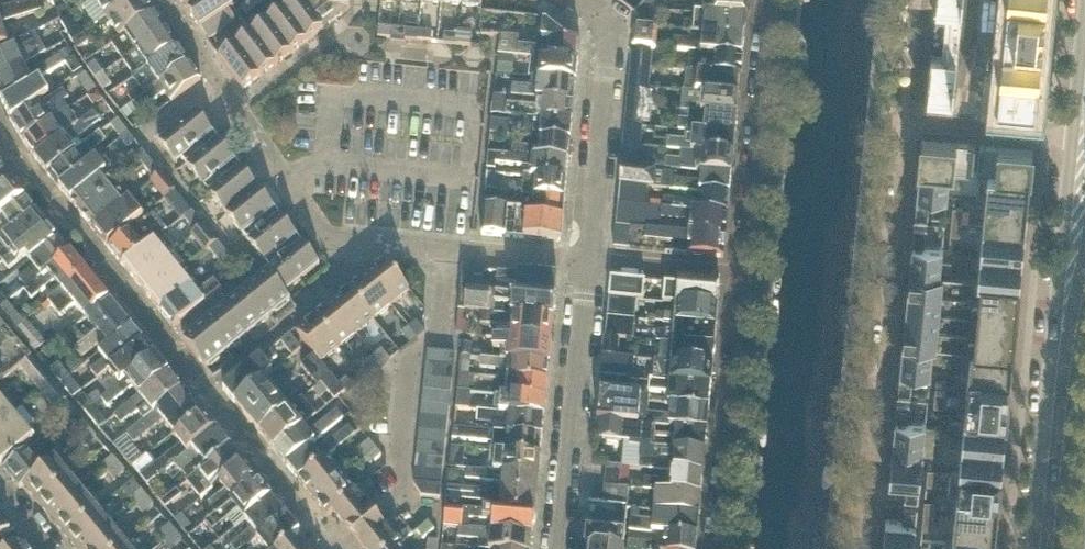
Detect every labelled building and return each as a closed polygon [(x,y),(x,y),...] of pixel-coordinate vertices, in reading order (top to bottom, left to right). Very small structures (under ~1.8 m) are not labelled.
[(78,25),(73,18),(66,5),(64,0),(53,0),(63,23),(68,31),(78,25)] [(136,0),(95,0),(108,19),(136,0)] [(155,15),(145,0),(136,0),(108,19),(100,25),(103,30),(112,24),(122,38),(155,15)] [(210,0),(182,0),(190,13),(210,0)] [(235,8),(230,0),(210,0),(190,13),(201,30),(203,29),(230,11),(235,8)] [(269,1),(269,0),(254,0),(252,1),(258,9),(269,1)] [(309,9),(302,0),(298,0),(284,10),(308,42),(325,30),(309,9)] [(352,0),(312,0),(311,7),(351,10),(352,0)] [(668,0),(650,0),(643,9),(661,11),(667,11),(668,0)] [(750,0),(706,0),(704,15),(748,19),(750,0)] [(936,10),(949,11),(947,33),(960,34),(963,0),(937,0),(936,10)] [(247,18),(258,9),(252,1),(241,10),(247,18)] [(1008,1),(1006,24),(1046,28),(1048,4),(1008,1)] [(42,13),(39,2),(0,9),(0,50),(9,47),(1,19),(13,15),(15,21),(42,13)] [(325,30),(351,10),(311,7),(309,9),(325,30)] [(659,30),(661,11),(643,9),(637,16),(641,19),(638,23),(637,28),(659,30)] [(971,9),(969,21),(983,22),(984,10),(971,9)] [(293,54),(308,42),(284,10),(268,22),(293,54)] [(210,41),(238,22),(230,11),(203,29),(210,41)] [(704,15),(697,14),(696,24),(686,23),(685,33),(702,34),(746,39),(748,19),(704,15)] [(125,61),(134,55),(167,32),(155,15),(122,38),(113,44),(125,61)] [(549,18),(547,17),(545,17),(543,40),(551,40),(550,50),(525,48),(525,38),(502,36),(500,55),(533,58),(548,59),(580,62),(582,43),(549,18)] [(407,18),(407,27),(435,29),(436,19),(407,18)] [(476,35),(476,23),(448,21),(447,33),(476,35)] [(969,21),(968,33),(981,34),(983,22),(969,21)] [(277,66),(293,54),(268,22),(253,34),(277,66)] [(495,36),(496,26),(481,24),(480,35),(495,36)] [(1006,24),(1004,48),(1043,51),(1046,28),(1006,24)] [(393,38),(394,29),(380,27),(379,37),(393,38)] [(636,28),(634,47),(658,50),(659,45),(660,30),(659,30),(637,28),(636,28)] [(419,41),(420,31),(406,30),(405,40),(419,41)] [(433,42),(434,33),(420,31),(419,41),(433,42)] [(136,77),(145,71),(178,48),(167,32),(134,55),(125,61),(136,77)] [(25,67),(48,54),(37,33),(9,47),(0,50),(0,81),(25,67)] [(932,53),(927,100),(953,102),(960,34),(947,33),(945,55),(932,53)] [(261,78),(277,66),(253,34),(237,46),(261,78)] [(458,45),(459,35),(446,34),(445,43),(458,45)] [(676,41),(675,51),(692,53),(744,58),(746,39),(702,34),(700,44),(676,41)] [(79,50),(90,42),(85,35),(74,42),(79,50)] [(472,46),(473,37),(459,35),(458,45),(472,46)] [(245,91),(261,78),(237,46),(221,59),(245,91)] [(33,84),(49,75),(66,65),(65,64),(76,57),(71,48),(60,55),(61,57),(44,68),(29,77),(25,67),(0,81),(0,93),(3,102),(33,84)] [(134,104),(136,102),(190,65),(178,48),(145,71),(136,77),(133,79),(139,88),(129,96),(134,104)] [(1004,48),(1001,76),(1041,80),(1043,51),(1004,48)] [(651,68),(653,54),(634,52),(632,67),(651,68)] [(742,78),(744,58),(692,53),(690,73),(742,78)] [(74,82),(78,79),(87,73),(76,58),(67,64),(75,75),(71,77),(74,82)] [(578,83),(580,62),(548,59),(533,58),(532,69),(523,68),(522,77),(532,78),(578,83)] [(965,73),(978,74),(978,69),(979,62),(966,60),(965,73)] [(99,79),(104,75),(96,64),(92,67),(99,79)] [(202,82),(190,65),(136,102),(142,110),(167,93),(173,102),(174,103),(203,83),(202,82)] [(650,82),(651,68),(632,67),(631,81),(650,82)] [(87,73),(78,79),(90,95),(98,90),(87,73)] [(742,78),(690,73),(688,73),(686,93),(688,93),(740,98),(742,78)] [(964,84),(964,85),(976,86),(978,74),(965,73),(964,84)] [(99,79),(106,90),(112,86),(104,75),(99,79)] [(993,75),(990,106),(997,106),(1004,107),(1038,110),(1041,80),(1001,76),(993,75)] [(576,103),(578,83),(532,78),(532,88),(514,86),(513,96),(539,99),(576,103)] [(48,87),(37,93),(33,84),(3,102),(4,103),(12,120),(52,93),(48,87)] [(25,142),(53,123),(48,115),(69,101),(63,91),(15,125),(25,142)] [(656,109),(658,94),(630,92),(629,106),(647,108),(656,109)] [(738,117),(740,98),(688,93),(686,112),(691,113),(738,117)] [(538,108),(518,107),(509,106),(510,97),(494,96),(493,115),(526,118),(543,119),(574,122),(576,103),(539,99),(538,108)] [(129,120),(139,112),(133,104),(122,112),(129,120)] [(646,123),(647,108),(629,106),(627,121),(646,123)] [(63,138),(79,124),(70,111),(53,123),(25,142),(36,158),(63,138)] [(49,174),(79,150),(84,146),(79,139),(91,129),(102,121),(95,112),(84,120),(79,124),(63,138),(36,158),(37,159),(49,174)] [(188,165),(219,140),(197,112),(160,142),(178,164),(183,160),(188,165)] [(737,136),(738,117),(691,113),(690,122),(681,121),(680,131),(687,132),(737,136)] [(574,122),(543,119),(526,118),(526,124),(493,121),(492,134),(541,139),(572,142),(574,122)] [(128,133),(129,132),(120,120),(113,126),(122,138),(128,133)] [(642,142),(643,128),(627,126),(625,140),(642,142)] [(735,156),(737,136),(687,132),(686,141),(669,140),(668,150),(682,151),(699,153),(735,156)] [(60,188),(87,166),(82,159),(107,140),(101,133),(88,143),(84,146),(79,150),(49,174),(60,188)] [(122,138),(121,138),(130,148),(136,143),(128,133),(122,138)] [(954,169),(957,140),(923,137),(921,164),(951,167),(951,168),(954,169)] [(570,162),(572,142),(541,139),(540,148),(501,145),(500,155),(505,156),(570,162)] [(210,193),(242,168),(219,140),(188,165),(210,193)] [(954,169),(961,169),(976,171),(976,165),(974,165),(976,142),(957,140),(954,169)] [(998,172),(1000,144),(980,142),(978,165),(976,165),(976,171),(980,171),(989,171),(998,172)] [(1034,148),(1000,144),(998,172),(1031,175),(1034,148)] [(639,165),(641,148),(625,146),(623,163),(639,165)] [(144,166),(151,161),(143,151),(136,157),(144,166)] [(733,176),(735,156),(699,153),(682,151),(682,161),(668,159),(667,170),(702,173),(733,176)] [(505,156),(500,155),(490,154),(489,169),(497,170),(498,165),(508,165),(532,168),(531,178),(537,179),(568,182),(570,162),(505,156)] [(71,202),(98,180),(113,168),(102,155),(87,166),(60,188),(71,202)] [(151,161),(144,166),(149,173),(153,177),(160,171),(151,161)] [(948,196),(950,182),(951,168),(951,167),(921,164),(916,214),(929,215),(931,194),(948,196)] [(83,216),(111,194),(116,189),(111,183),(121,175),(115,166),(113,168),(98,180),(71,202),(83,216)] [(227,215),(259,189),(242,168),(210,193),(227,215)] [(672,179),(673,173),(623,168),(621,185),(650,188),(672,190),(673,179),(672,179)] [(954,169),(951,168),(950,182),(960,183),(961,169),(954,169)] [(1031,175),(998,172),(989,171),(980,171),(989,172),(987,196),(1029,200),(1031,175)] [(731,195),(733,176),(702,173),(701,182),(673,179),(672,190),(701,192),(731,195)] [(166,201),(177,192),(162,174),(151,183),(166,201)] [(498,190),(500,175),(488,174),(487,189),(498,190)] [(566,201),(568,182),(537,179),(531,178),(526,177),(525,187),(521,187),(521,191),(516,191),(516,196),(525,197),(566,201)] [(27,198),(15,184),(0,196),(0,220),(27,198)] [(649,207),(650,188),(621,185),(619,204),(628,205),(649,207)] [(121,207),(127,202),(116,189),(111,194),(83,216),(94,229),(121,207)] [(276,211),(276,210),(259,189),(227,215),(245,236),(276,211)] [(124,266),(147,247),(163,235),(168,231),(158,217),(182,198),(177,192),(166,201),(153,211),(155,214),(127,236),(111,250),(124,266)] [(729,214),(731,195),(701,192),(700,202),(675,200),(674,209),(729,214)] [(1026,225),(1029,200),(987,196),(984,221),(1026,225)] [(502,209),(503,199),(487,197),(486,208),(502,209)] [(564,221),(566,201),(525,197),(523,214),(523,217),(528,218),(564,221)] [(38,212),(27,198),(0,220),(0,242),(14,231),(38,212)] [(108,246),(120,236),(134,224),(145,215),(131,199),(127,202),(121,207),(94,229),(108,246)] [(649,207),(628,205),(619,204),(617,226),(632,227),(648,229),(661,230),(663,209),(649,207)] [(962,218),(964,205),(954,204),(953,218),(962,218)] [(515,211),(502,209),(486,208),(483,235),(559,243),(562,240),(564,221),(528,218),(523,217),(523,214),(519,213),(519,211),(515,211)] [(729,214),(674,209),(669,209),(669,215),(673,215),(673,219),(692,222),(691,233),(727,237),(729,214)] [(197,233),(205,226),(192,211),(185,217),(197,233)] [(298,237),(276,211),(245,236),(266,263),(298,237)] [(19,264),(12,255),(15,253),(49,226),(38,212),(14,231),(0,242),(6,249),(0,253),(0,258),(4,262),(1,264),(8,273),(19,264)] [(961,232),(962,218),(953,218),(951,232),(961,232)] [(941,272),(941,271),(943,257),(944,243),(926,242),(928,221),(915,220),(910,269),(941,272)] [(1026,225),(984,221),(982,248),(1024,252),(1026,225)] [(32,262),(60,239),(49,226),(15,253),(12,255),(19,264),(28,257),(32,262)] [(205,252),(210,248),(218,242),(205,226),(197,233),(192,237),(205,252)] [(630,250),(632,227),(617,226),(615,248),(630,250)] [(691,233),(661,230),(648,229),(646,242),(675,245),(674,254),(725,259),(727,237),(691,233)] [(137,282),(160,263),(176,250),(163,235),(147,247),(124,266),(137,282)] [(286,294),(321,266),(298,237),(266,263),(276,275),(272,278),(285,295),(286,294)] [(28,288),(31,285),(34,283),(71,253),(60,239),(32,262),(36,267),(21,279),(28,288)] [(218,242),(210,248),(223,264),(231,257),(218,242)] [(1021,280),(1024,252),(982,248),(979,275),(979,276),(1021,280)] [(149,297),(186,267),(188,265),(176,250),(160,263),(137,282),(149,297)] [(87,272),(72,253),(71,253),(34,283),(31,285),(35,289),(38,286),(43,291),(55,281),(63,291),(87,272)] [(952,258),(943,257),(941,271),(951,272),(952,258)] [(411,292),(388,264),(388,263),(370,278),(393,306),(411,292)] [(162,312),(185,294),(193,287),(187,280),(193,275),(186,267),(149,297),(162,312)] [(480,292),(482,270),(464,268),(462,290),(480,292)] [(951,272),(941,271),(941,272),(910,269),(904,340),(934,343),(934,344),(944,345),(972,347),(972,346),(1014,351),(1021,280),(979,276),(979,275),(951,272)] [(87,319),(110,300),(87,272),(63,291),(43,308),(47,312),(53,306),(59,313),(65,320),(68,318),(71,321),(82,313),(87,319)] [(557,300),(559,278),(500,272),(499,283),(518,284),(517,296),(557,300)] [(285,295),(272,278),(267,273),(247,289),(270,318),(292,301),(286,294),(285,295)] [(376,321),(393,306),(370,278),(352,292),(376,321)] [(645,302),(646,282),(612,278),(610,299),(639,301),(645,302)] [(222,290),(216,282),(206,290),(200,282),(193,287),(185,294),(162,312),(175,329),(224,291),(223,290),(222,290)] [(720,309),(722,289),(666,284),(664,304),(680,305),(720,309)] [(250,335),(270,318),(247,289),(226,306),(250,335)] [(492,293),(480,292),(462,290),(460,311),(466,311),(467,312),(489,314),(492,293)] [(358,335),(376,321),(352,292),(335,306),(358,335)] [(9,303),(1,293),(0,294),(0,308),(1,309),(9,303)] [(557,300),(517,296),(496,294),(495,303),(513,305),(512,317),(555,321),(557,300)] [(637,321),(639,301),(610,299),(608,318),(637,321)] [(133,328),(121,314),(110,300),(87,319),(92,326),(82,334),(85,338),(82,340),(87,347),(90,344),(93,349),(104,340),(110,347),(133,328)] [(26,324),(9,303),(1,309),(0,311),(17,332),(26,324)] [(718,329),(720,309),(680,305),(679,315),(659,314),(658,323),(667,324),(682,325),(718,329)] [(229,352),(250,335),(226,306),(206,322),(229,352)] [(341,349),(358,335),(335,306),(317,320),(341,349)] [(460,311),(458,334),(468,335),(470,322),(465,321),(466,311),(460,311)] [(552,343),(555,321),(512,317),(489,314),(482,314),(481,324),(499,326),(498,338),(513,339),(552,343)] [(635,341),(637,321),(608,318),(607,338),(620,339),(635,341)] [(323,363),(341,349),(317,320),(299,334),(316,355),(323,363)] [(15,340),(0,322),(0,354),(16,341),(15,340)] [(26,324),(17,332),(36,353),(47,344),(29,322),(26,324)] [(208,369),(229,352),(206,322),(184,340),(208,369)] [(427,333),(425,330),(418,322),(411,328),(419,339),(427,333)] [(718,329),(682,325),(667,324),(666,333),(659,332),(658,343),(663,343),(663,344),(716,350),(718,329)] [(107,371),(144,341),(133,328),(110,347),(115,354),(92,372),(98,379),(107,371)] [(412,345),(419,339),(411,328),(403,335),(412,345)] [(294,356),(302,349),(291,335),(283,342),(294,356)] [(513,339),(498,338),(491,337),(490,343),(494,343),(494,348),(510,350),(508,361),(550,365),(552,343),(513,339)] [(607,338),(605,358),(617,359),(618,359),(620,339),(607,338)] [(931,371),(933,358),(934,344),(934,343),(904,340),(899,390),(912,391),(913,370),(931,371)] [(32,359),(16,341),(0,354),(0,388),(6,383),(4,382),(21,368),(32,359)] [(133,375),(156,356),(144,341),(107,371),(113,378),(126,367),(133,375)] [(714,368),(716,350),(663,344),(661,362),(657,362),(657,363),(714,368)] [(943,359),(944,345),(934,344),(933,358),(943,359)] [(474,358),(475,346),(464,345),(463,357),(472,358),(474,358)] [(1012,376),(1014,351),(972,346),(972,347),(970,371),(1012,376)] [(268,367),(279,358),(273,351),(225,389),(236,403),(265,380),(273,373),(268,367)] [(385,367),(392,361),(383,351),(376,356),(385,367)] [(456,354),(448,353),(429,351),(427,365),(455,367),(456,354)] [(333,376),(323,363),(316,355),(302,366),(319,387),(322,384),(333,376)] [(140,397),(170,373),(156,356),(133,375),(102,399),(108,407),(118,400),(134,388),(140,397)] [(377,373),(385,367),(376,356),(368,363),(377,373)] [(549,383),(550,365),(508,361),(474,358),(472,358),(471,368),(500,370),(500,378),(513,379),(549,383)] [(634,380),(636,361),(618,359),(617,359),(605,358),(603,377),(634,380)] [(53,384),(32,359),(21,368),(42,393),(53,384)] [(712,387),(714,368),(657,363),(655,382),(712,387)] [(63,384),(71,378),(60,364),(52,370),(63,384)] [(454,380),(455,367),(427,365),(426,378),(454,380)] [(1010,396),(1012,376),(970,371),(968,392),(1010,396)] [(154,413),(184,390),(170,373),(140,397),(125,409),(116,417),(123,425),(132,417),(133,418),(148,406),(154,413)] [(472,376),(470,375),(461,374),(460,391),(471,392),(472,376)] [(347,393),(341,386),(333,376),(322,384),(337,401),(347,393)] [(946,390),(947,376),(938,376),(936,389),(946,390)] [(634,380),(603,377),(601,392),(637,395),(638,381),(634,380)] [(82,392),(76,384),(71,378),(63,384),(75,398),(82,392)] [(452,394),(454,380),(426,378),(425,391),(452,394)] [(513,379),(500,378),(498,378),(497,395),(517,397),(547,400),(549,383),(513,379)] [(350,396),(357,390),(348,379),(341,386),(347,393),(350,396)] [(261,433),(290,410),(265,380),(236,403),(261,433)] [(712,387),(655,382),(652,382),(651,393),(662,394),(662,393),(670,394),(669,405),(673,405),(679,406),(710,409),(712,387)] [(53,384),(42,393),(65,421),(76,412),(77,412),(53,384)] [(946,390),(936,389),(935,403),(944,404),(946,390)] [(177,438),(205,415),(184,390),(154,413),(128,435),(136,444),(163,421),(177,438)] [(451,407),(452,394),(425,391),(423,404),(451,407)] [(472,393),(471,392),(460,391),(458,409),(471,410),(472,393)] [(653,397),(637,395),(601,392),(598,421),(650,426),(653,397)] [(1008,417),(1010,396),(968,392),(966,413),(1008,417)] [(547,400),(517,397),(497,395),(496,412),(545,417),(547,400)] [(909,417),(911,397),(898,395),(894,445),(924,448),(925,437),(926,423),(927,419),(909,417)] [(16,415),(0,396),(0,428),(16,415)] [(87,412),(93,407),(94,406),(85,396),(78,402),(87,412)] [(314,412),(309,406),(310,405),(304,398),(290,410),(261,433),(275,451),(298,432),(321,413),(318,409),(314,412)] [(332,429),(344,420),(353,413),(346,404),(304,438),(298,432),(275,451),(288,466),(311,447),(332,429)] [(450,420),(451,407),(423,404),(422,417),(450,420)] [(710,409),(679,406),(673,405),(672,417),(655,415),(654,426),(659,427),(708,431),(710,409)] [(101,429),(107,424),(93,407),(87,412),(101,429)] [(545,417),(496,412),(479,411),(478,422),(510,424),(509,434),(543,438),(545,417)] [(356,435),(365,428),(353,413),(344,420),(350,427),(317,454),(311,447),(288,466),(300,482),(329,458),(329,457),(356,435)] [(1005,445),(1008,417),(966,413),(963,441),(1005,445)] [(23,423),(16,415),(0,428),(0,463),(3,466),(36,438),(23,423)] [(150,486),(174,465),(194,449),(217,430),(205,415),(177,438),(183,446),(169,458),(154,470),(144,458),(134,467),(150,486)] [(448,433),(450,420),(422,417),(421,430),(448,433)] [(654,426),(650,426),(598,421),(596,443),(641,448),(657,449),(659,427),(654,426)] [(76,434),(87,425),(84,422),(73,431),(76,434)] [(925,437),(935,438),(936,424),(926,423),(925,437)] [(708,431),(659,427),(657,449),(675,451),(675,450),(706,453),(708,431)] [(96,436),(94,434),(90,429),(79,438),(85,445),(96,436)] [(543,438),(509,434),(455,429),(454,440),(494,443),(493,452),(541,457),(543,438)] [(190,481),(231,447),(217,430),(194,449),(201,458),(183,473),(190,481)] [(447,446),(448,433),(421,430),(419,443),(447,446)] [(934,452),(935,438),(925,437),(924,448),(924,451),(934,452)] [(54,456),(63,448),(56,439),(44,449),(38,442),(5,469),(21,489),(25,486),(57,460),(54,456)] [(1002,473),(1005,445),(963,441),(961,467),(952,467),(952,468),(1002,473)] [(360,450),(366,458),(377,449),(371,442),(360,450)] [(446,459),(447,446),(419,443),(418,456),(446,459)] [(919,497),(924,451),(924,448),(894,445),(890,479),(909,481),(908,496),(919,497)] [(202,499),(214,490),(221,484),(245,465),(231,447),(190,481),(188,483),(202,499)] [(465,469),(467,450),(453,448),(452,469),(464,470),(465,469)] [(675,451),(657,449),(641,448),(640,459),(631,458),(630,469),(673,472),(704,475),(706,453),(675,450),(675,451)] [(377,449),(366,458),(372,465),(383,456),(377,449)] [(539,476),(541,457),(493,452),(491,472),(505,473),(539,476)] [(444,472),(446,459),(418,456),(416,470),(444,472)] [(110,474),(120,465),(114,458),(103,466),(110,474)] [(315,499),(343,476),(329,458),(300,482),(315,499)] [(39,503),(71,477),(57,460),(25,486),(39,503)] [(116,481),(126,472),(120,465),(110,474),(116,481)] [(207,525),(221,513),(259,482),(245,465),(221,484),(227,491),(198,514),(207,525)] [(621,488),(623,467),(607,466),(606,487),(621,488)] [(939,467),(929,466),(927,481),(937,482),(939,467)] [(1000,494),(1002,473),(952,468),(950,489),(1000,494)] [(539,476),(505,473),(491,472),(465,469),(464,470),(452,469),(451,479),(504,483),(503,493),(537,496),(539,476)] [(443,486),(444,472),(416,470),(415,483),(443,486)] [(702,496),(704,475),(673,472),(672,482),(645,480),(644,490),(657,492),(671,493),(702,496)] [(357,493),(343,476),(315,499),(329,517),(335,513),(334,512),(357,493)] [(54,520),(85,494),(71,477),(39,503),(54,520)] [(231,532),(249,518),(273,498),(259,482),(221,513),(207,525),(213,533),(225,524),(231,532)] [(372,504),(365,495),(375,487),(371,482),(357,493),(334,512),(335,513),(349,530),(361,521),(374,537),(385,528),(376,516),(372,511),(383,503),(379,499),(372,504)] [(442,499),(443,486),(415,483),(415,485),(424,497),(442,499)] [(162,487),(154,493),(162,503),(170,497),(162,487)] [(628,508),(630,489),(621,488),(606,487),(604,506),(628,508)] [(536,516),(537,496),(503,493),(450,488),(449,500),(488,504),(487,511),(501,513),(536,516)] [(998,518),(1000,494),(950,489),(950,490),(958,491),(956,514),(998,518)] [(138,508),(149,499),(142,492),(132,500),(138,508)] [(700,517),(702,496),(671,493),(657,492),(655,513),(700,517)] [(68,537),(99,511),(85,494),(54,520),(68,537)] [(170,497),(162,503),(167,509),(176,501),(172,496),(170,497)] [(934,512),(936,498),(926,497),(925,511),(934,512)] [(287,516),(273,498),(249,518),(256,526),(230,547),(232,548),(247,548),(252,545),(287,516)] [(144,515),(155,506),(149,499),(138,508),(144,515)] [(883,548),(914,548),(919,503),(907,502),(906,518),(887,516),(883,548)] [(626,548),(620,548),(622,536),(627,536),(627,535),(626,534),(629,508),(628,508),(604,506),(590,505),(586,548),(626,548)] [(501,513),(487,511),(448,508),(447,528),(462,529),(463,529),(463,525),(470,525),(471,519),(485,521),(484,531),(533,536),(536,516),(501,513)] [(16,530),(0,511),(0,544),(16,530)] [(114,528),(99,511),(68,537),(77,548),(89,548),(114,528)] [(933,526),(934,512),(925,511),(923,525),(933,526)] [(698,538),(700,517),(655,513),(654,522),(631,520),(631,532),(658,535),(698,538)] [(998,518),(956,514),(954,538),(945,537),(945,538),(996,543),(998,518)] [(185,532),(192,526),(183,515),(177,520),(185,532)] [(301,533),(287,516),(252,545),(253,547),(261,539),(268,547),(266,548),(282,548),(293,540),(293,539),(301,533)] [(392,529),(399,523),(396,519),(385,528),(374,537),(361,521),(349,530),(352,534),(364,548),(396,548),(400,546),(401,546),(414,535),(410,530),(400,538),(392,529)] [(425,539),(436,530),(429,523),(419,532),(425,539)] [(167,542),(177,533),(171,526),(160,534),(167,542)] [(128,545),(114,528),(89,548),(123,548),(128,545)] [(463,529),(462,529),(461,539),(482,541),(482,548),(532,548),(533,536),(484,531),(463,529)] [(173,548),(183,540),(177,533),(167,542),(173,548)] [(698,538),(658,535),(657,545),(630,543),(629,548),(697,548),(698,538)] [(945,538),(944,548),(995,548),(996,543),(945,538)] [(23,539),(12,548),(32,548),(23,539)] [(293,540),(282,548),(301,548),(293,540)]
